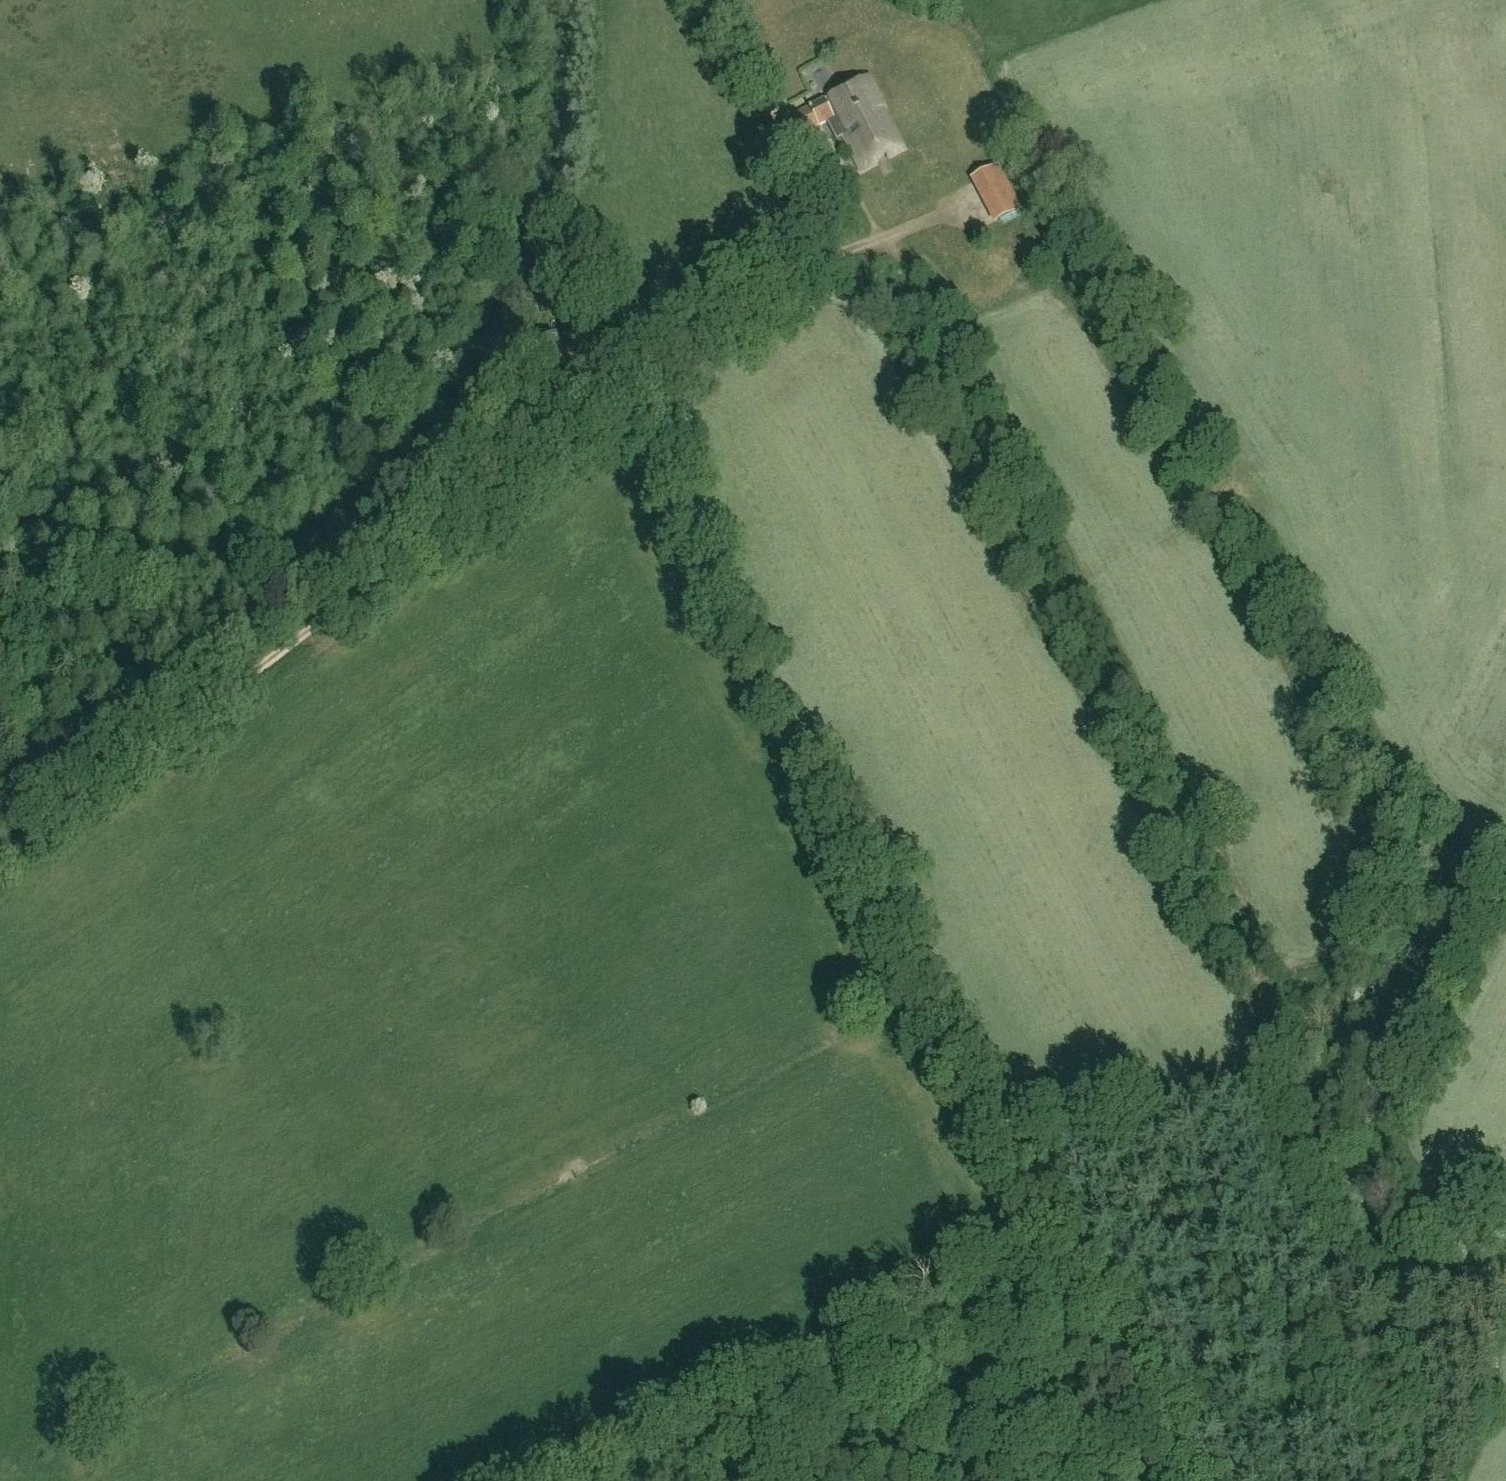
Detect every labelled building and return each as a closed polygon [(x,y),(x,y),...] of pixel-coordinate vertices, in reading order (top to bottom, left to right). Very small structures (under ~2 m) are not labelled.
[(829,71),(813,73),(816,90),(831,88),(829,71)] [(786,122),(795,139),(827,122),(837,141),(843,137),(861,171),(877,162),(872,153),(883,147),(888,156),(904,148),(881,106),(884,105),(868,77),(786,122)] [(769,116),(783,108),(778,98),(763,106),(769,116)] [(996,167),(974,179),(980,189),(1002,178),(996,167)] [(1018,210),(1013,199),(991,211),(996,222),(1018,210)]
